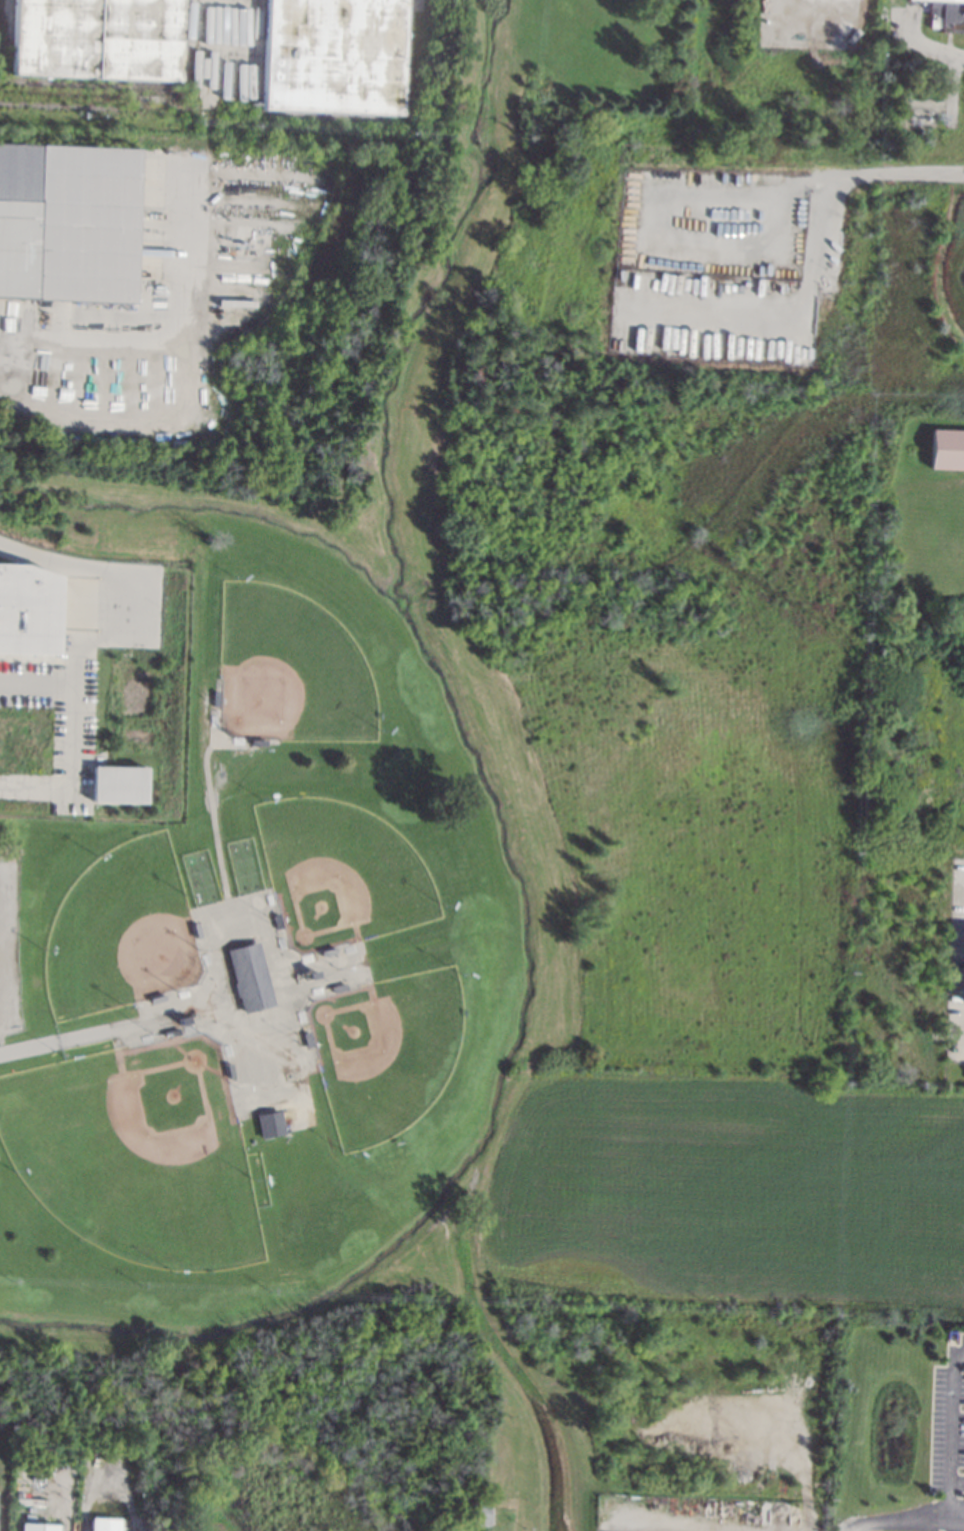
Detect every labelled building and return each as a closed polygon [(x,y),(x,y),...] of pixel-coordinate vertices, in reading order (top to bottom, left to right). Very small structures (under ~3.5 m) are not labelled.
[(11,75),(14,0),(182,0),(179,81),(11,75)] [(259,108),(264,0),(405,0),(400,115),(259,108)] [(939,6),(940,0),(963,0),(963,31),(938,30),(938,28),(928,27),(928,19),(932,19),(933,6),(939,6)] [(131,303),(0,297),(0,143),(137,149),(131,303)] [(930,428),(963,429),(963,469),(928,468),(930,428)] [(53,653),(0,651),(0,564),(19,565),(55,575),(53,653)] [(144,802),(90,801),(91,765),(145,766),(144,802)] [(273,1005),(242,1013),(225,949),(256,941),(273,1005)] [(284,1134),(258,1138),(254,1114),(279,1110),(284,1134)] [(489,1526),(469,1526),(469,1502),(489,1502),(489,1526)] [(118,1519),(118,1530),(89,1530),(90,1518),(118,1519)]
